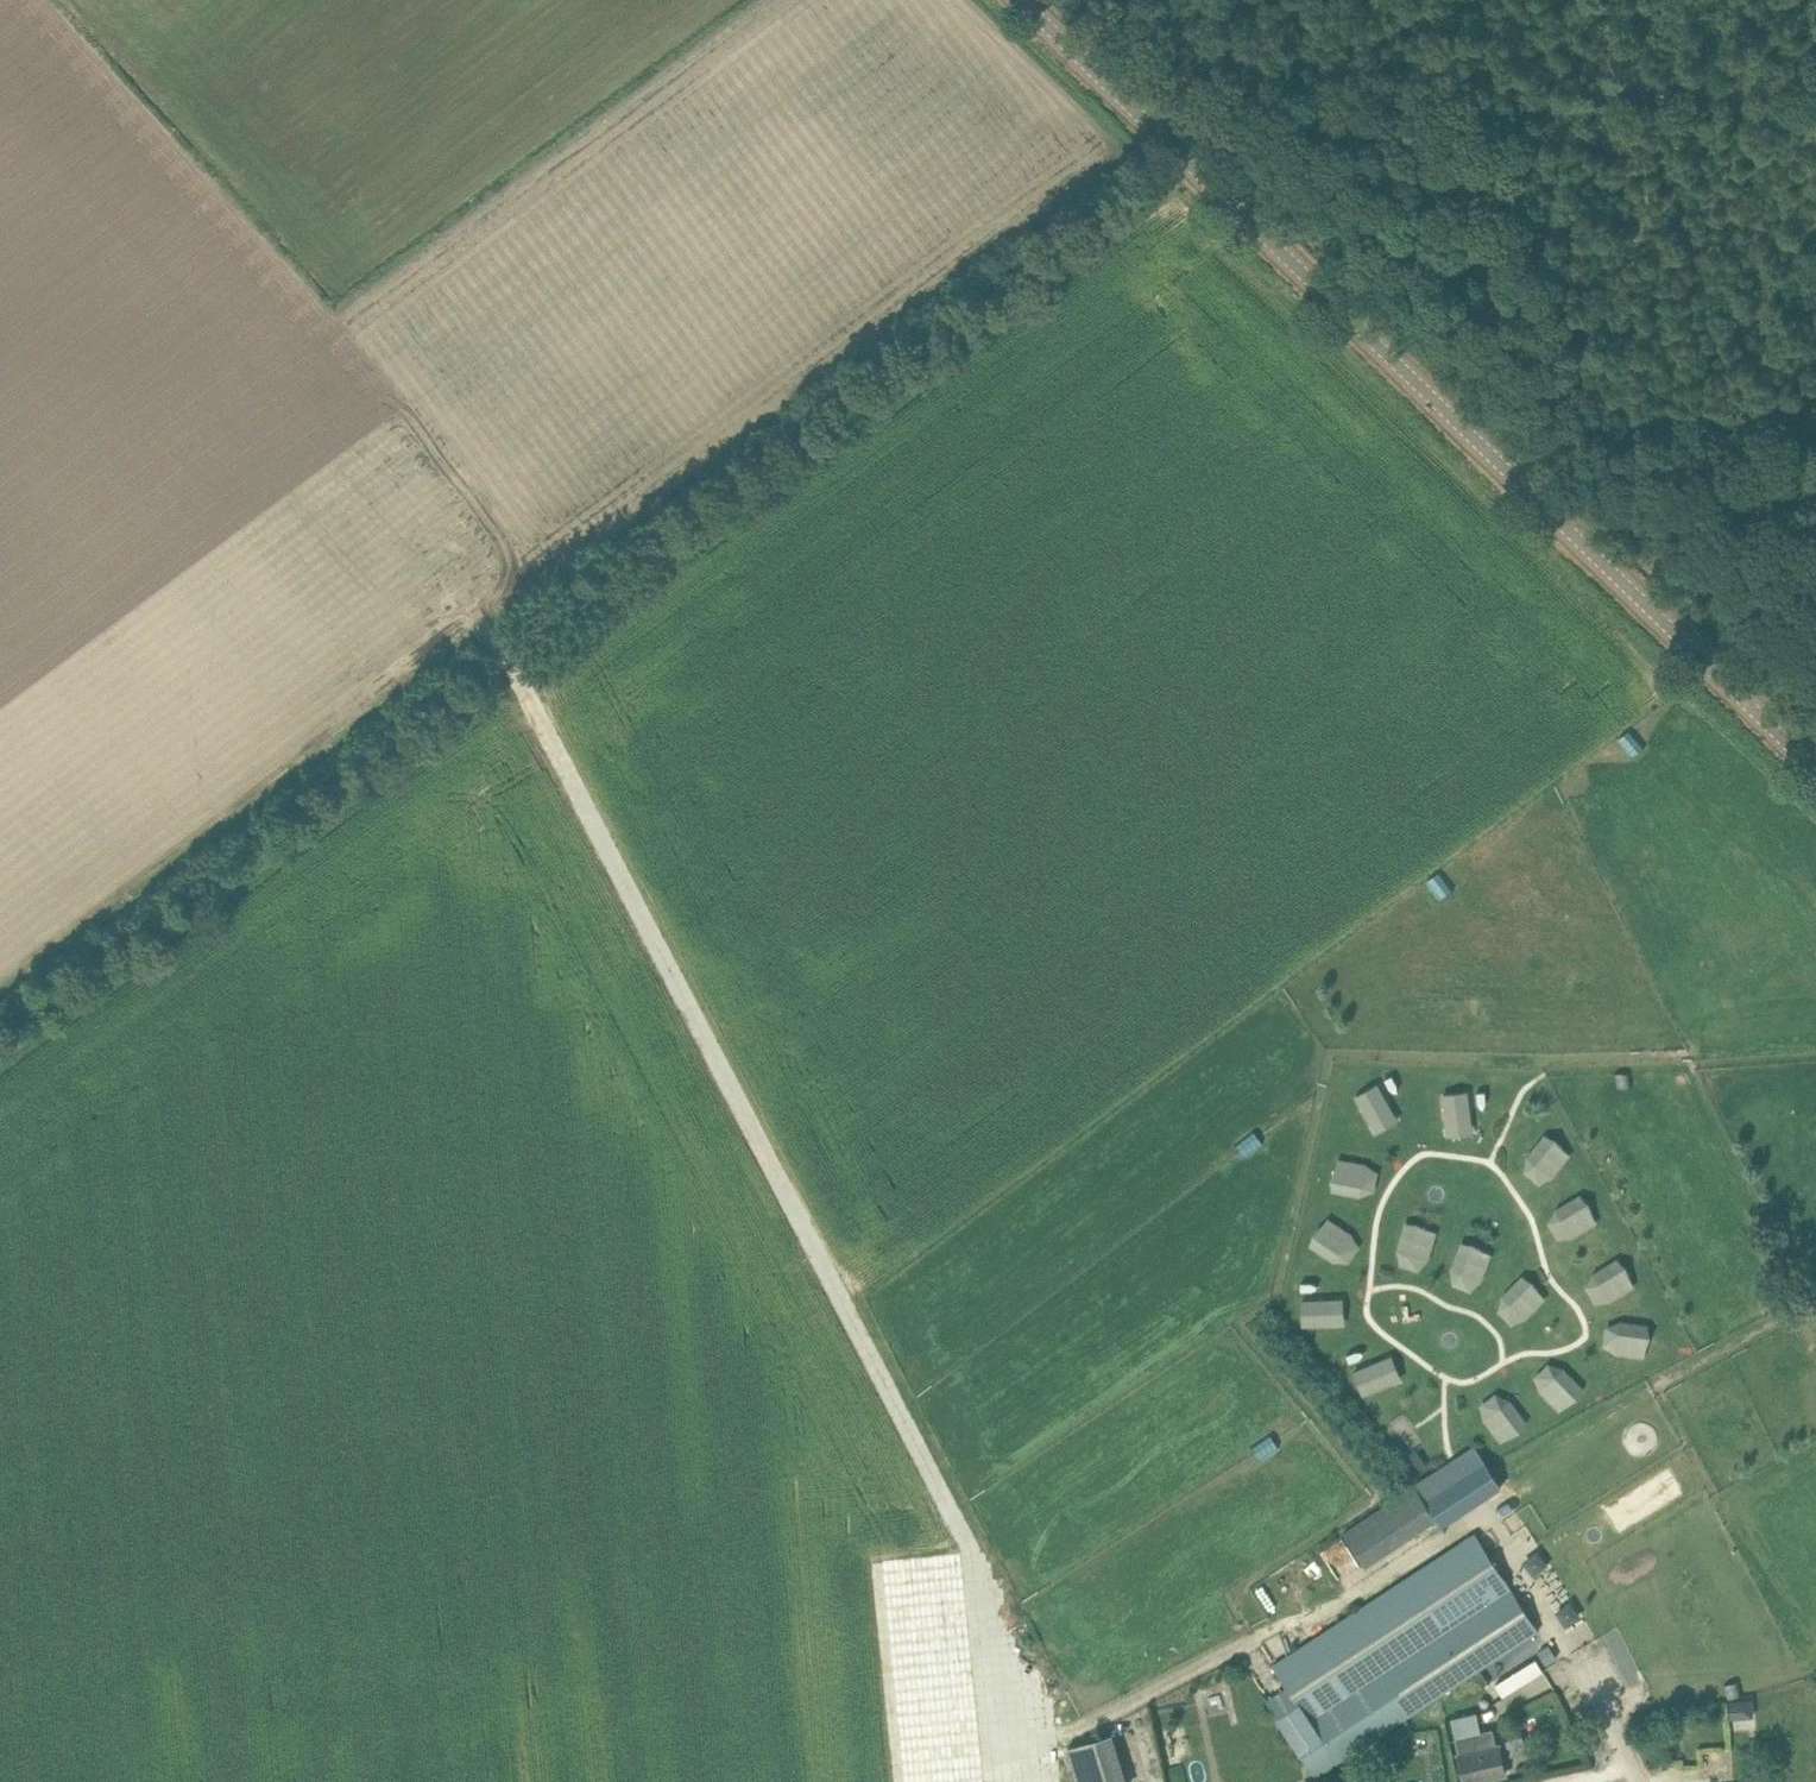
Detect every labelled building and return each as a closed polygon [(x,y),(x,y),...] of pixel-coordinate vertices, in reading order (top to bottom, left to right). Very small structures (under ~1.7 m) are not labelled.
[(1383,1081),(1355,1093),(1372,1133),(1400,1121),(1383,1081)] [(1444,1091),(1446,1135),(1473,1133),(1471,1090),(1444,1091)] [(1520,1168),(1544,1187),(1573,1151),(1548,1132),(1520,1168)] [(1337,1156),(1330,1187),(1373,1198),(1381,1166),(1337,1156)] [(1559,1242),(1600,1223),(1586,1194),(1546,1213),(1559,1242)] [(1324,1216),(1309,1245),(1349,1265),(1364,1237),(1324,1216)] [(1395,1261),(1425,1271),(1439,1229),(1408,1219),(1395,1261)] [(1464,1239),(1447,1280),(1476,1292),(1493,1251),(1464,1239)] [(1596,1304),(1637,1287),(1625,1257),(1583,1274),(1596,1304)] [(1494,1303),(1516,1326),(1548,1296),(1527,1273),(1494,1303)] [(1302,1296),(1301,1326),(1346,1327),(1346,1297),(1302,1296)] [(1603,1351),(1646,1356),(1649,1324),(1607,1320),(1603,1351)] [(1395,1355),(1354,1365),(1361,1394),(1403,1384),(1395,1355)] [(1555,1357),(1532,1378),(1560,1409),(1583,1389),(1555,1357)] [(1477,1406),(1502,1441),(1528,1423),(1503,1388),(1477,1406)] [(1441,1526),(1504,1487),(1476,1442),(1414,1482),(1441,1526)] [(1417,1449),(1409,1454),(1420,1469),(1427,1464),(1417,1449)] [(1284,1685),(1263,1696),(1317,1778),(1540,1633),(1477,1534),(1273,1665),(1284,1685)] [(1571,1643),(1592,1631),(1541,1546),(1506,1567),(1529,1606),(1534,1603),(1541,1614),(1550,1609),(1564,1634),(1549,1643),(1559,1659),(1575,1650),(1571,1643)] [(1548,1645),(1538,1651),(1546,1664),(1556,1658),(1548,1645)] [(1536,1659),(1495,1684),(1503,1696),(1543,1671),(1536,1659)] [(1731,1718),(1753,1717),(1753,1697),(1730,1698),(1731,1718)] [(1466,1781),(1469,1781),(1506,1774),(1499,1744),(1497,1745),(1493,1729),(1482,1731),(1478,1711),(1453,1717),(1458,1738),(1456,1739),(1466,1781)]
